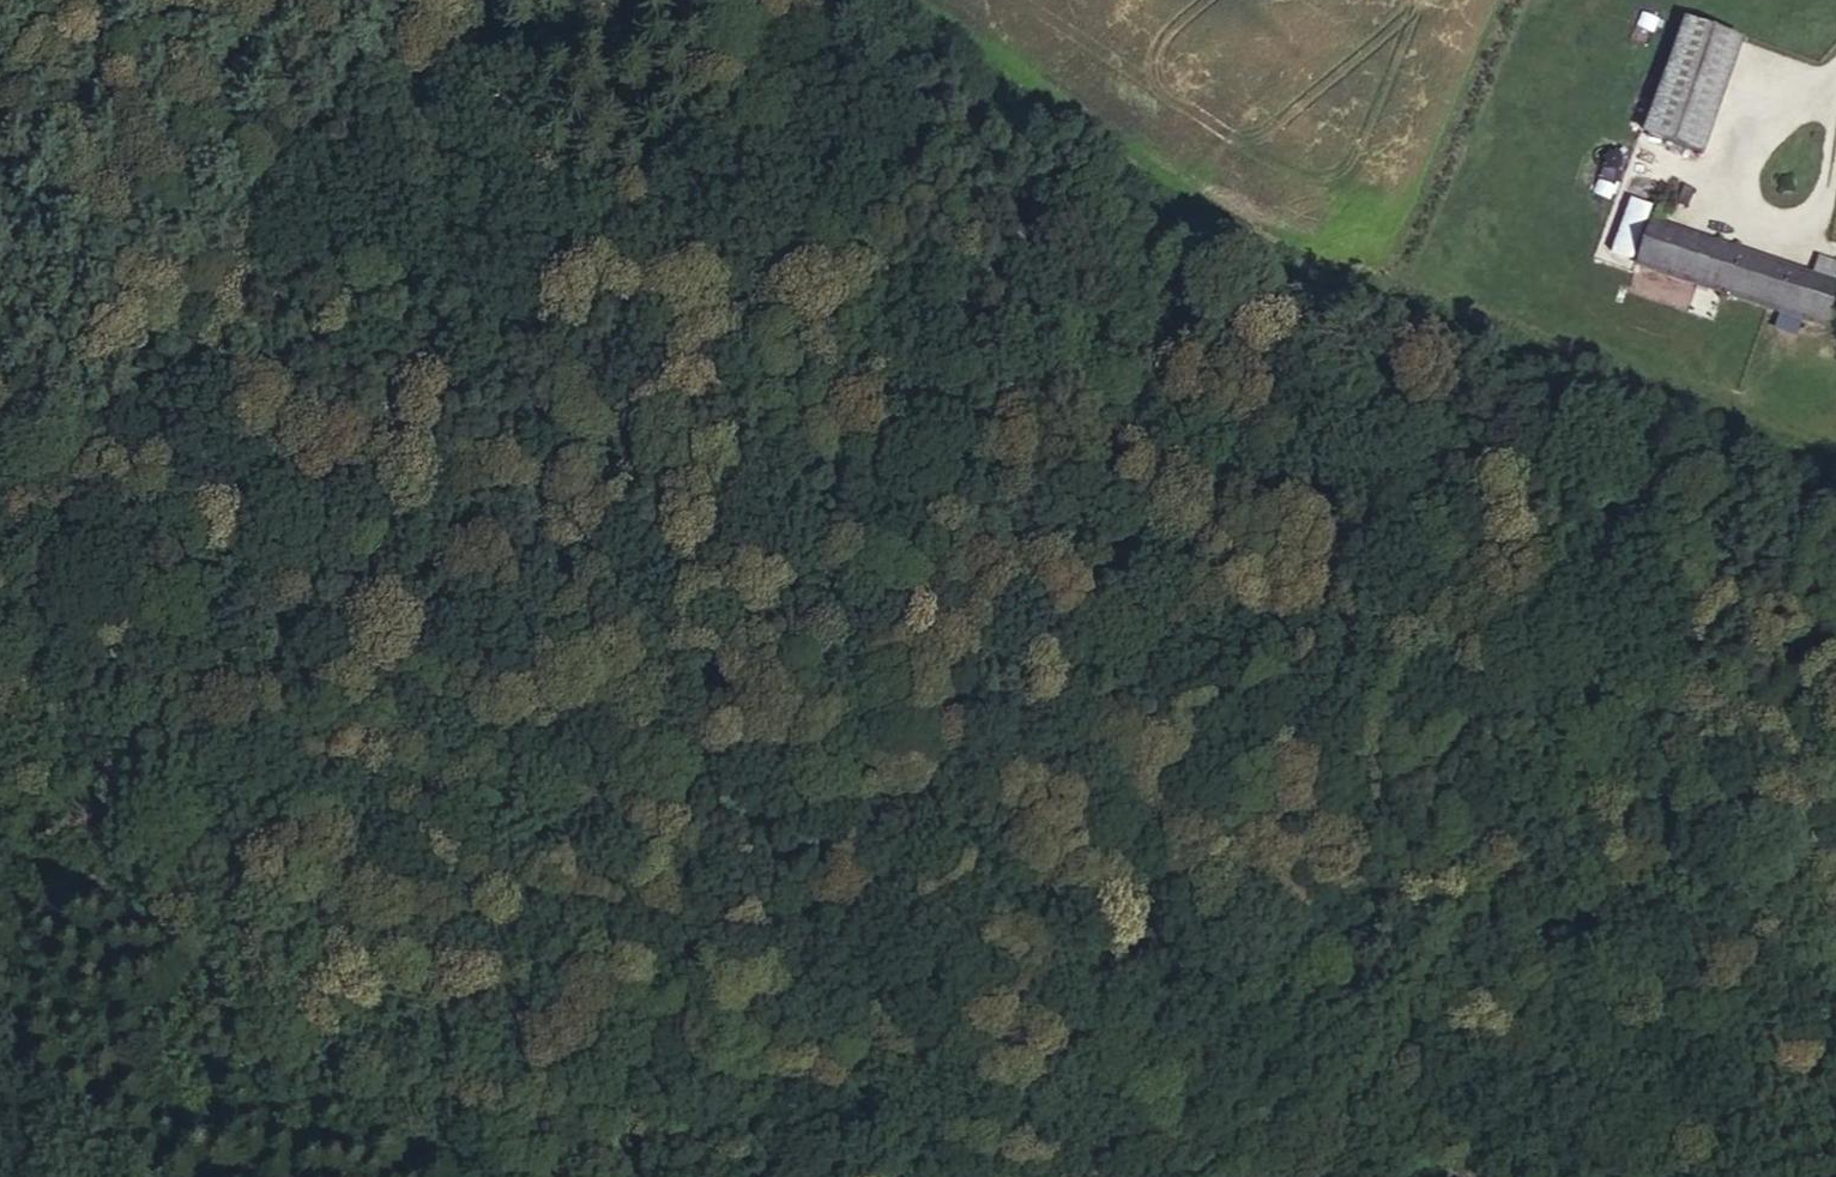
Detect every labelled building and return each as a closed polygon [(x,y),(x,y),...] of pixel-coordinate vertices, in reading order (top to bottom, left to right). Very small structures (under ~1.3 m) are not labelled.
[(1725,84),(1668,67),(1631,185),(1686,201),(1725,84)] [(1806,368),(1821,329),(1799,322),(1636,268),(1624,308),(1806,368)] [(1799,322),(1821,329),(1826,312),(1804,305),(1799,322)]
